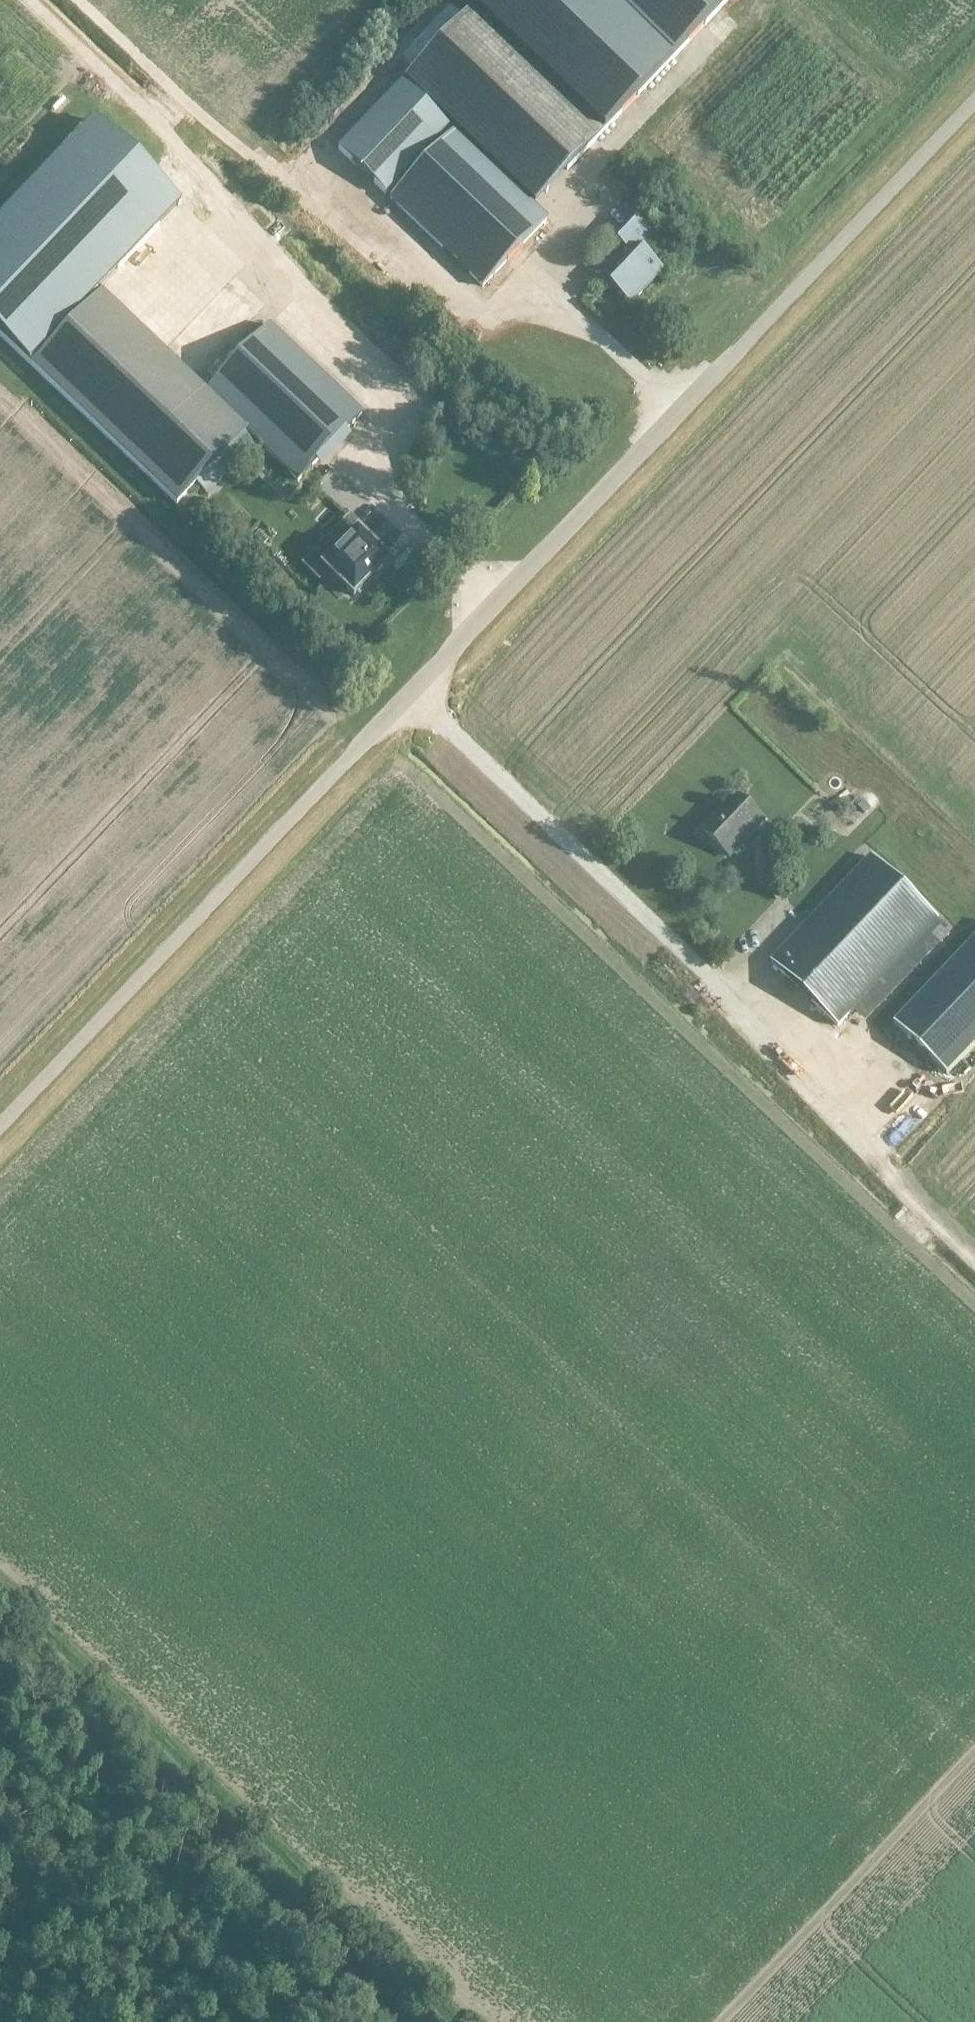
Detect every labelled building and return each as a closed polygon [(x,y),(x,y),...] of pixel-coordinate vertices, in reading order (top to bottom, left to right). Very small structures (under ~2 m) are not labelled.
[(472,11),(603,135),(673,61),(609,0),(482,0),(472,11)] [(673,61),(730,0),(609,0),(673,61)] [(472,11),(416,69),(547,193),(603,135),(472,11)] [(386,195),(449,129),(402,84),(339,150),(386,195)] [(31,366),(183,207),(96,124),(0,225),(0,336),(31,366)] [(533,208),(454,132),(391,199),(483,287),(547,221),(533,208)] [(654,240),(633,220),(614,240),(631,257),(606,283),(631,307),(663,272),(642,253),(654,240)] [(156,325),(203,276),(178,253),(132,302),(156,325)] [(101,293),(31,366),(177,505),(221,458),(230,467),(242,454),(250,461),(261,449),(245,434),(246,432),(205,393),(161,351),(101,293)] [(269,327),(205,393),(246,432),(298,482),(362,415),(269,327)] [(329,573),(354,597),(355,596),(366,585),(367,584),(368,584),(369,583),(368,582),(373,576),(374,577),(376,576),(375,575),(376,575),(388,562),(375,549),(371,545),(364,538),(366,535),(350,519),(348,522),(329,540),(328,541),(339,551),(323,567),(327,571),(329,573)] [(739,798),(705,833),(731,858),(735,854),(741,859),(750,849),(744,844),(765,823),(739,798)] [(873,858),(772,963),(839,1027),(939,922),(873,858)] [(947,1076),(974,1047),(974,942),(895,1026),(947,1076)]
